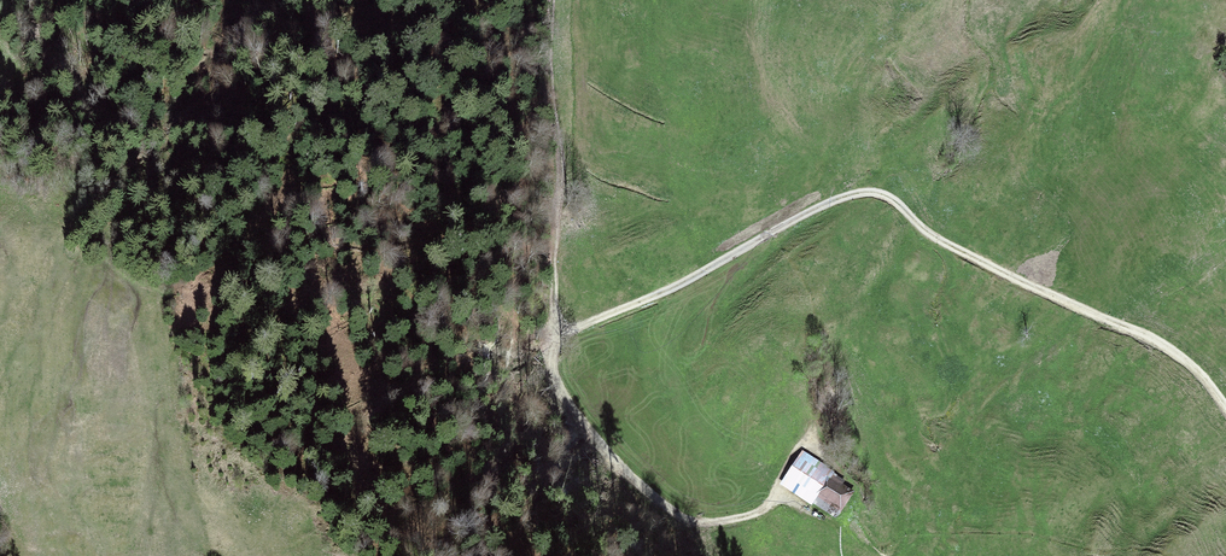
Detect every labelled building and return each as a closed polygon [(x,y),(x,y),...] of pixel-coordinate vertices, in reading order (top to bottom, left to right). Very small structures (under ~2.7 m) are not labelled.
[(848,493),(838,486),(842,480),(803,454),(782,485),(831,519),(848,493)]
